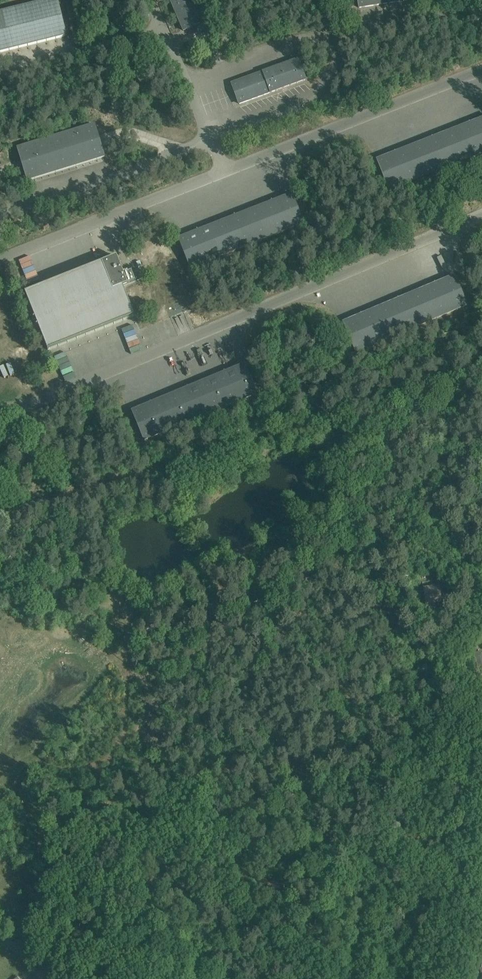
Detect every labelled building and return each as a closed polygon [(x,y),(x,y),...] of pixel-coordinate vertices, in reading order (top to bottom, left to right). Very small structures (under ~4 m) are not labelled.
[(0,12),(0,53),(67,36),(58,0),(49,0),(0,12)] [(206,22),(196,0),(170,0),(184,31),(206,22)] [(359,8),(406,1),(406,0),(358,0),(359,8)] [(122,29),(123,13),(123,7),(114,7),(113,28),(122,29)] [(239,105),(307,80),(299,58),(231,83),(239,105)] [(376,159),(389,191),(481,155),(481,118),(376,159)] [(17,147),(27,181),(106,157),(96,123),(17,147)] [(293,193),(178,238),(190,269),(305,224),(293,193)] [(117,256),(25,293),(48,350),(135,316),(123,286),(128,284),(136,281),(132,271),(124,274),(117,256)] [(143,279),(139,269),(133,271),(137,281),(143,279)] [(455,275),(343,322),(356,353),(468,306),(455,275)] [(245,363),(131,410),(144,441),(258,394),(245,363)] [(429,604),(445,602),(443,584),(426,586),(429,604)]
